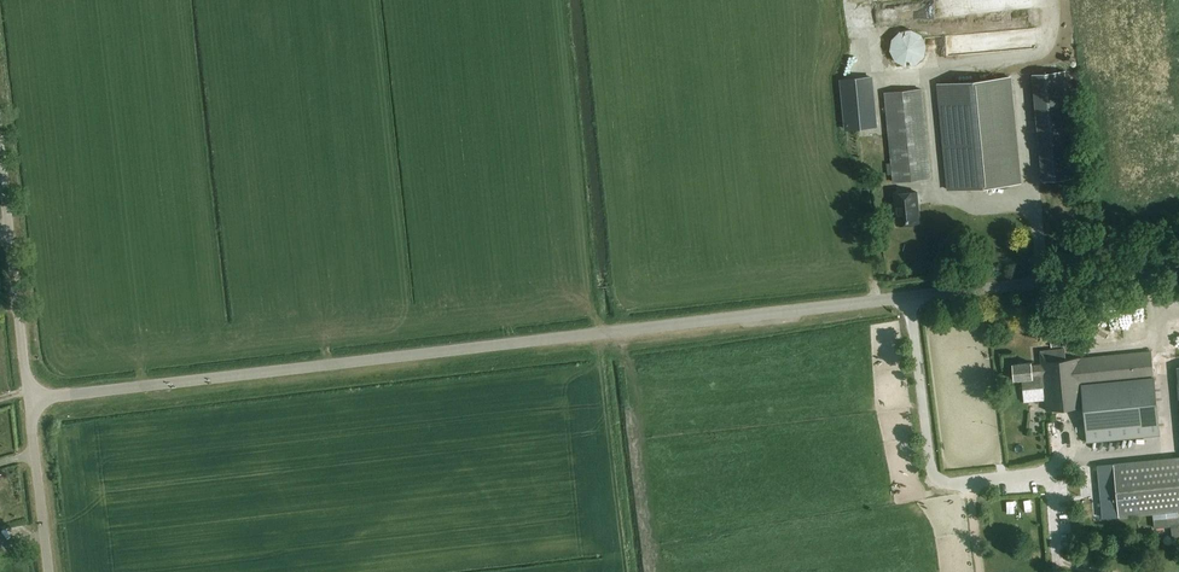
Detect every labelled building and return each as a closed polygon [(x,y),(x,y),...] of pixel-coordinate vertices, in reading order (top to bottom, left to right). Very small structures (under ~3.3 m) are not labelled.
[(1032,12),(1031,0),(958,0),(959,17),(972,17),(972,14),(992,13),(992,14),(1032,12)] [(1075,178),(1065,71),(1032,74),(1043,181),(1075,178)] [(939,83),(950,190),(1019,183),(1009,76),(939,83)] [(876,126),(871,77),(842,80),(846,129),(876,126)] [(885,93),(894,182),(930,178),(922,89),(885,93)] [(895,196),(898,227),(920,225),(917,194),(895,196)] [(1049,339),(1050,348),(1062,347),(1061,338),(1049,339)] [(1022,378),(1023,401),(1044,399),(1045,410),(1084,407),(1087,440),(1159,434),(1152,352),(1041,361),(1041,364),(1031,365),(1031,361),(1012,363),(1014,379),(1022,378)] [(1050,454),(1060,454),(1059,432),(1050,432),(1050,454)] [(1113,462),(1098,463),(1103,516),(1118,515),(1153,512),(1154,525),(1155,528),(1164,527),(1171,526),(1173,538),(1178,537),(1178,513),(1178,509),(1178,456),(1113,462)]
